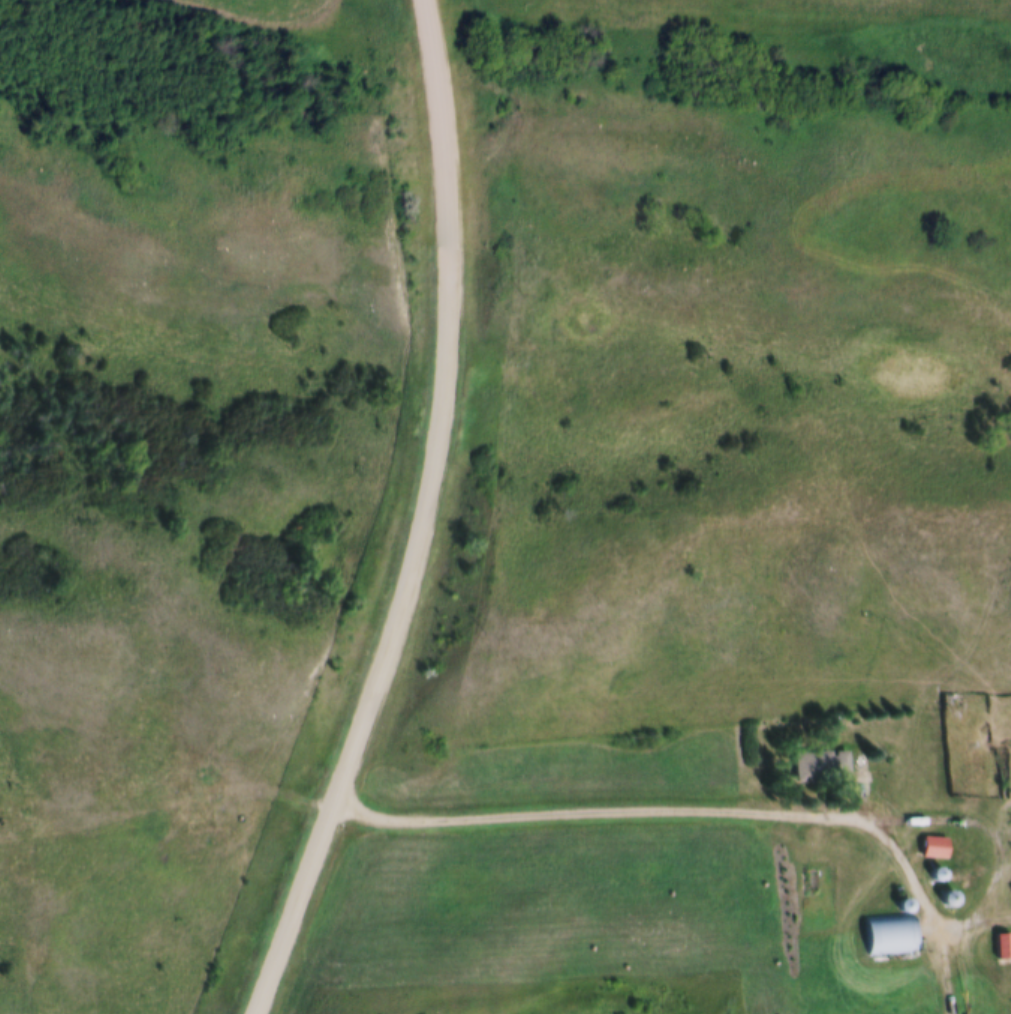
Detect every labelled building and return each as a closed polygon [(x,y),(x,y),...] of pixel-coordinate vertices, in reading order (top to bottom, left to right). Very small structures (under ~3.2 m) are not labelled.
[(787,744),(821,744),(822,763),(825,763),(825,775),(813,775),(813,771),(787,771),(787,744)] [(853,755),(853,777),(866,777),(866,755),(853,755)] [(915,828),(939,829),(938,849),(914,848),(915,828)] [(921,856),(946,856),(946,836),(921,836),(921,856)] [(929,876),(926,876),(924,875),(922,873),(920,870),(920,868),(920,865),(922,863),(924,861),(926,860),(929,860),(931,861),(933,862),(935,864),(936,866),(936,869),(935,871),(934,873),(932,875),(929,876)] [(942,901),(939,901),(936,900),(933,899),(931,897),(930,894),(930,891),(930,888),(932,886),(934,884),(937,883),(940,882),(943,883),(946,885),(947,888),(948,891),(948,894),(946,897),(944,899),(942,901)] [(957,893),(945,889),(940,902),(952,906),(957,893)] [(899,903),(897,904),(895,905),(892,904),(890,903),(889,901),(888,899),(888,896),(889,894),(890,892),(892,891),(894,890),(897,890),(899,891),(901,893),(902,895),(902,898),(902,900),(901,902),(899,903)] [(858,913),(904,909),(907,942),(861,946),(858,913)] [(1000,925),(1001,951),(988,951),(987,926),(1000,925)] [(1010,957),(1009,932),(994,932),(996,958),(1010,957)]
